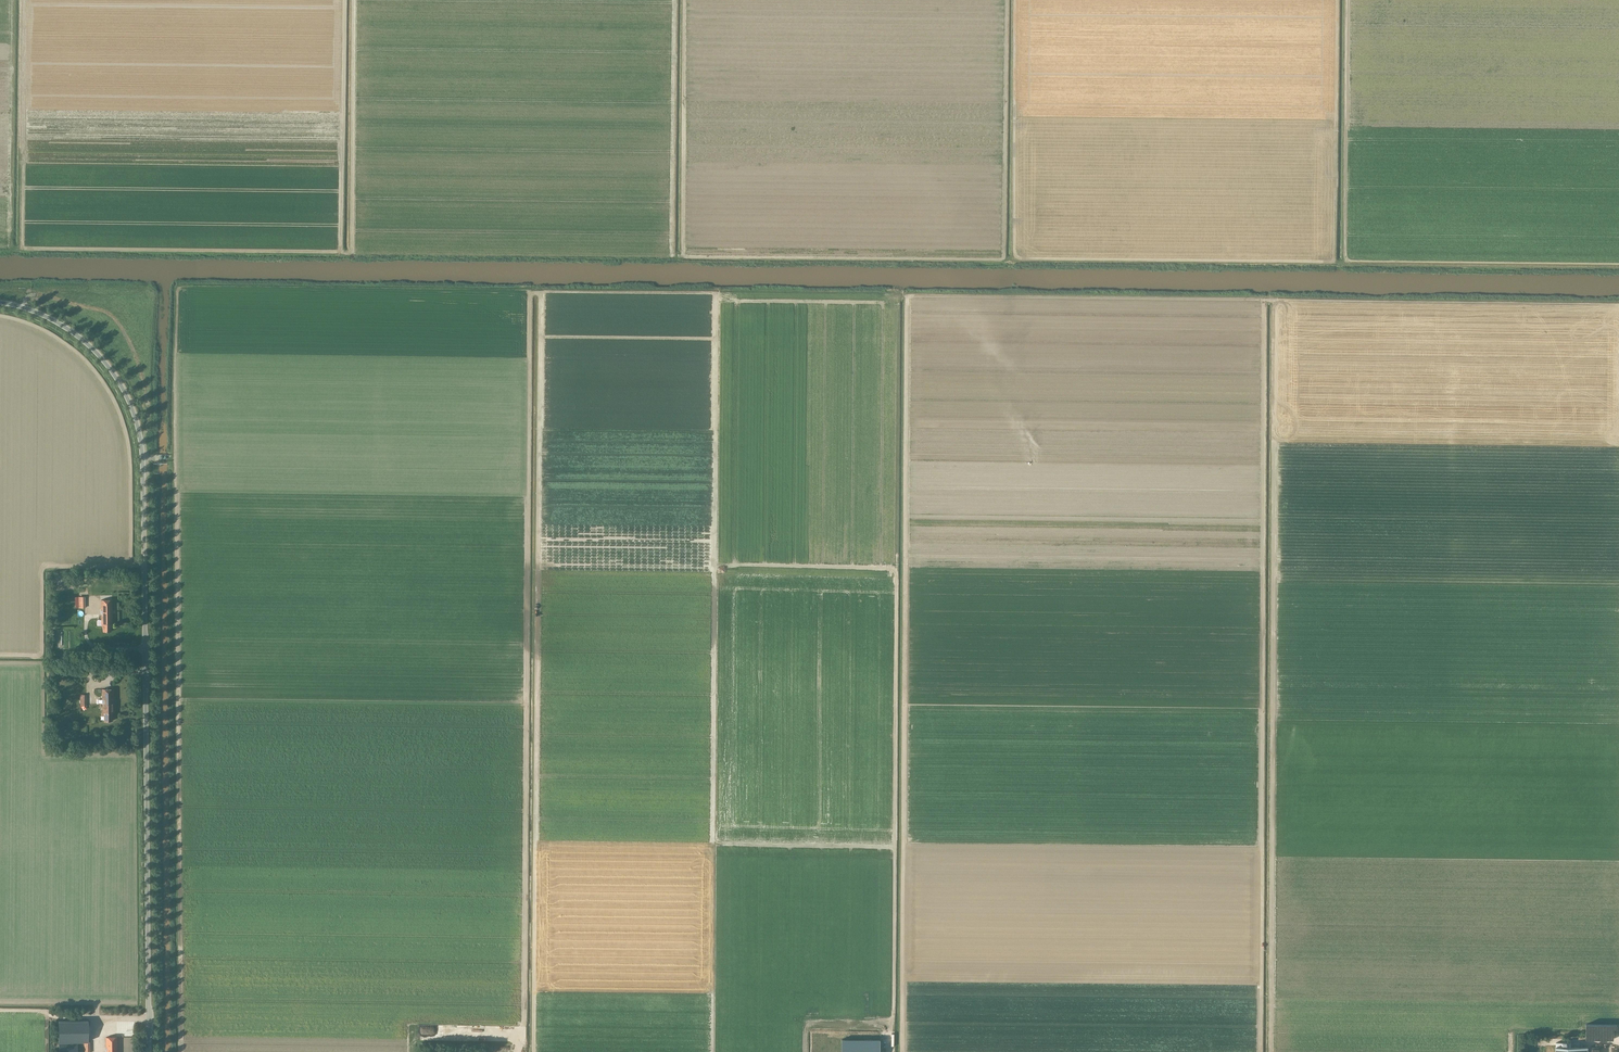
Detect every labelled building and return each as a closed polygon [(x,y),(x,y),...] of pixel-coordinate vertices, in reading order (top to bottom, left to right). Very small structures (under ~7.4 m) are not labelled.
[(75,608),(85,608),(85,596),(75,597),(75,608)] [(110,624),(112,624),(112,599),(101,600),(101,626),(103,626),(103,632),(106,632),(106,631),(110,631),(110,624)] [(112,713),(113,713),(113,689),(102,689),(102,715),(104,715),(104,721),(107,721),(112,721),(112,713)] [(58,1021),(59,1042),(77,1042),(77,1041),(88,1041),(88,1021),(58,1021)] [(117,1037),(106,1037),(106,1051),(117,1051),(117,1037)] [(841,1039),(841,1051),(880,1051),(880,1039),(841,1039)] [(77,1042),(59,1042),(59,1051),(77,1051),(77,1042)]
